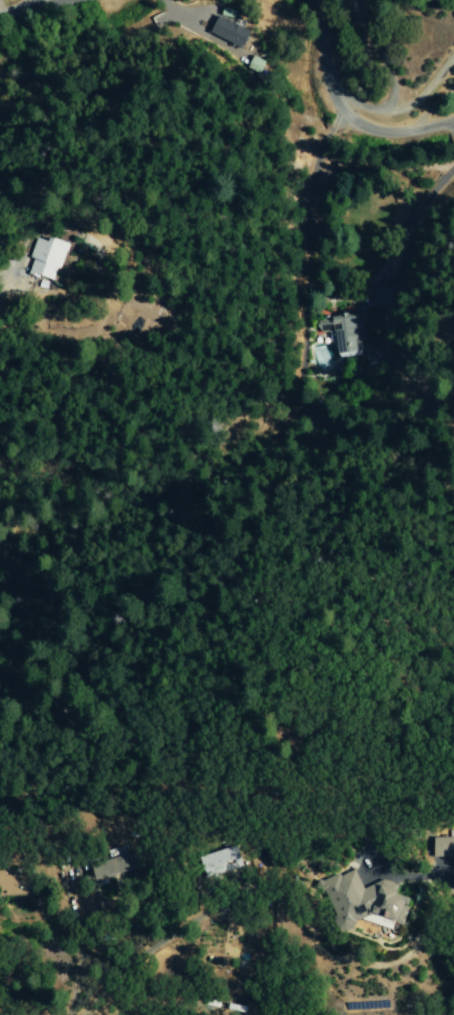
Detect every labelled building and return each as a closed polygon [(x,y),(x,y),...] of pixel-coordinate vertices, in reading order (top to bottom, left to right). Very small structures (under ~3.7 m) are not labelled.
[(246,30),(213,17),(206,35),(239,48),(246,30)] [(265,62),(251,56),(245,68),(259,74),(265,62)] [(27,259),(31,260),(26,274),(53,283),(65,246),(35,236),(27,259)] [(453,858),(453,832),(448,832),(448,838),(429,839),(429,858),(453,858)] [(192,858),(198,881),(237,870),(231,848),(192,858)] [(133,875),(130,857),(85,863),(88,881),(133,875)] [(400,927),(404,910),(403,907),(405,899),(391,896),(394,884),(381,881),(360,890),(352,871),(338,877),(333,875),(312,884),(310,890),(320,893),(330,918),(329,923),(333,933),(340,934),(349,930),(351,923),(364,918),(400,927)] [(0,873),(0,898),(14,898),(14,874),(0,873)]
